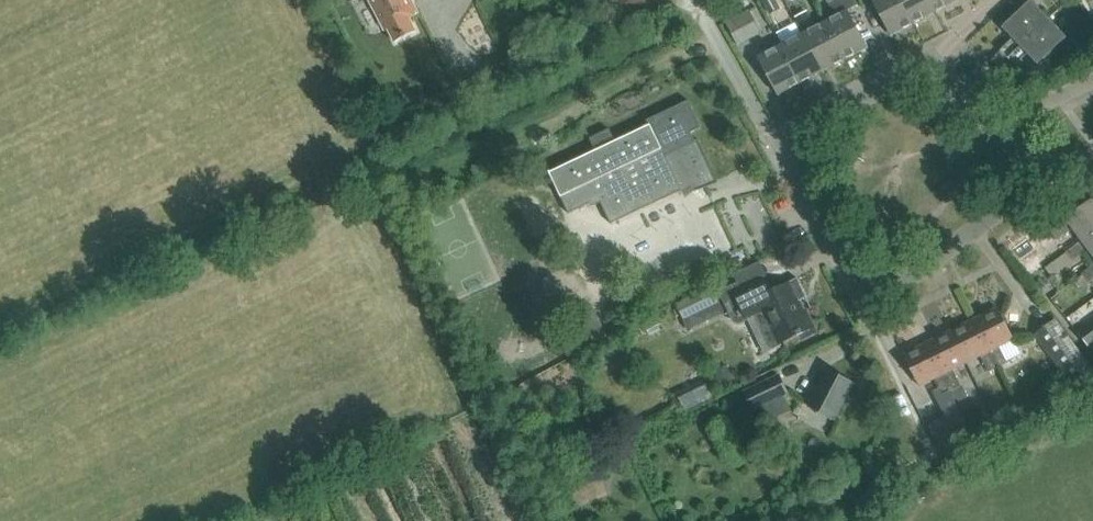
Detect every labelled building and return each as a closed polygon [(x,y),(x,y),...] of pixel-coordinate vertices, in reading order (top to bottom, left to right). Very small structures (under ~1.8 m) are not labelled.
[(385,30),(389,28),(396,42),(417,31),(410,17),(419,13),(412,0),(370,0),(385,30)] [(644,0),(620,0),(625,9),(644,0)] [(770,14),(781,8),(777,0),(762,0),(770,14)] [(829,3),(836,16),(826,22),(846,59),(868,47),(849,10),(859,4),(856,0),(836,0),(829,3)] [(915,23),(902,0),(873,0),(892,35),(915,23)] [(931,0),(902,0),(915,23),(937,11),(931,0)] [(937,11),(959,0),(931,0),(937,11)] [(1001,50),(1008,57),(1009,58),(1016,66),(1028,54),(1039,65),(1067,38),(1032,0),(1003,27),(1014,38),(1001,50)] [(762,31),(750,9),(726,22),(738,44),(762,31)] [(795,18),(804,33),(823,71),(846,59),(826,22),(816,27),(808,11),(795,18)] [(801,82),(823,71),(804,33),(782,45),(801,82)] [(778,94),(801,82),(782,45),(759,57),(778,94)] [(1001,50),(991,60),(999,68),(1009,58),(1008,57),(1001,50)] [(650,125),(616,141),(610,129),(591,138),(596,150),(550,172),(569,213),(600,198),(612,223),(690,187),(692,192),(717,181),(700,145),(701,144),(699,139),(696,141),(692,132),(702,127),(689,100),(648,120),(650,125)] [(1083,241),(1092,234),(1092,200),(1067,219),(1067,220),(1052,232),(1058,240),(1074,229),(1083,241)] [(1046,268),(1053,277),(1090,250),(1092,254),(1092,234),(1083,241),(1046,268)] [(1038,254),(1025,237),(1011,247),(1020,259),(1024,265),(1038,254)] [(1083,274),(1090,283),(1092,280),(1092,266),(1083,274)] [(798,280),(770,293),(763,278),(762,278),(741,289),(738,283),(720,291),(734,321),(735,322),(737,323),(739,323),(741,323),(765,311),(780,343),(798,334),(799,336),(802,334),(804,338),(818,332),(809,314),(808,313),(806,312),(804,312),(802,312),(797,302),(807,297),(798,278),(797,278),(798,280)] [(713,283),(677,301),(690,328),(727,310),(713,283)] [(999,308),(975,320),(999,367),(1008,363),(1000,346),(1014,339),(999,308)] [(1092,378),(1092,368),(1055,319),(1034,335),(1077,390),(1092,378)] [(968,362),(981,356),(989,372),(999,367),(975,320),(952,331),(968,362)] [(1079,333),(1090,348),(1092,346),(1092,323),(1079,333)] [(953,369),(968,362),(952,331),(929,342),(952,390),(962,386),(953,369)] [(952,390),(929,342),(904,354),(920,386),(935,379),(943,395),(952,390)] [(854,383),(828,370),(809,406),(835,419),(854,383)] [(754,410),(791,393),(782,374),(745,391),(754,410)] [(688,407),(714,391),(708,382),(682,397),(688,407)] [(942,448),(973,433),(963,413),(932,428),(942,448)] [(786,433),(779,437),(783,444),(790,440),(786,433)]
